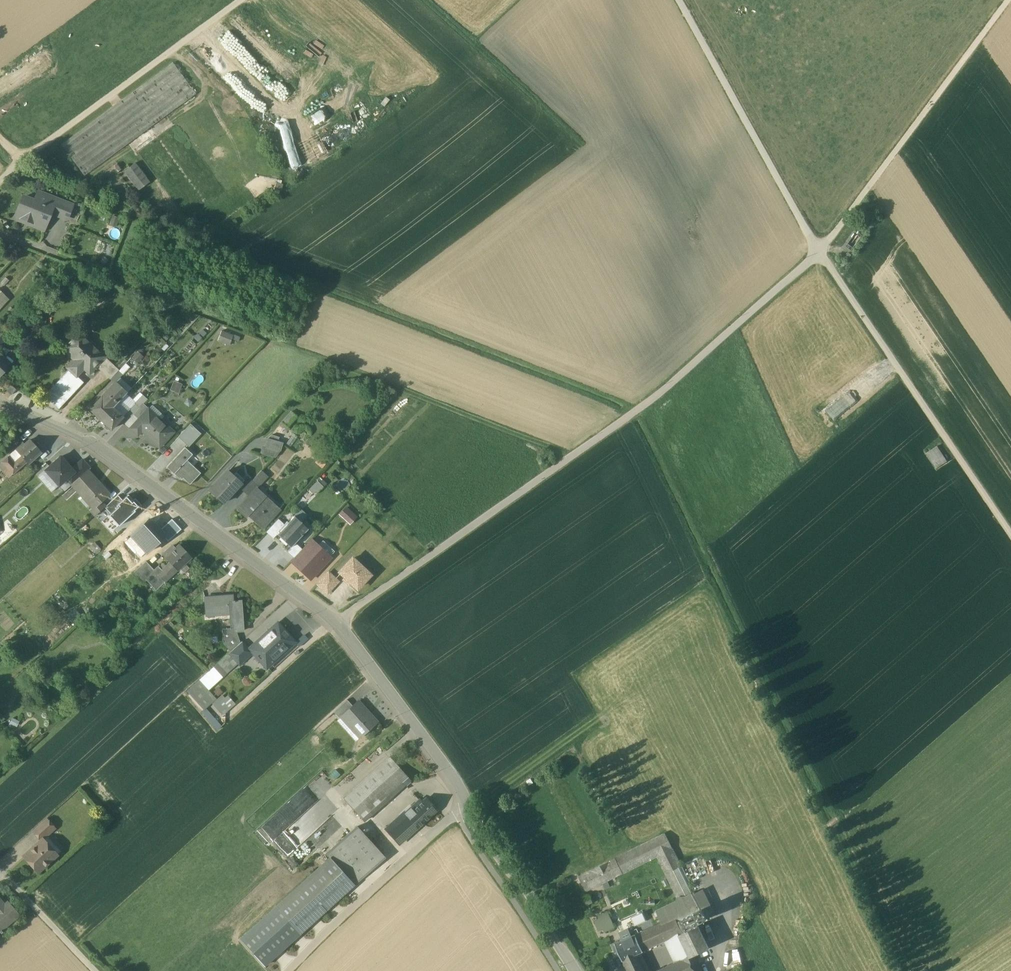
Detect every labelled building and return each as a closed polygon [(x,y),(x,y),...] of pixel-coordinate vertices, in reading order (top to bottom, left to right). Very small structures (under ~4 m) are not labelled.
[(335,95),(303,116),(309,125),(341,104),(335,95)] [(301,171),(292,117),(281,119),(291,173),(301,171)] [(328,146),(312,154),(317,162),(332,154),(328,146)] [(149,182),(135,164),(125,172),(139,189),(149,182)] [(34,201),(23,197),(15,217),(39,227),(43,217),(48,219),(50,212),(56,198),(38,191),(34,201)] [(72,205),(56,198),(50,212),(66,218),(72,205)] [(233,335),(221,331),(218,340),(229,345),(233,335)] [(91,346),(78,334),(64,348),(74,357),(72,360),(80,367),(73,374),(76,376),(83,369),(88,375),(95,367),(104,357),(106,355),(93,344),(91,346)] [(9,366),(3,360),(3,358),(0,355),(0,375),(9,366)] [(104,357),(95,367),(109,380),(117,371),(118,370),(104,357)] [(118,370),(117,371),(121,375),(128,368),(124,364),(118,370)] [(69,370),(44,396),(58,409),(83,383),(76,376),(73,374),(69,370)] [(117,371),(109,380),(113,383),(115,382),(121,375),(117,371)] [(174,380),(171,389),(178,392),(182,383),(174,380)] [(113,383),(101,397),(113,408),(119,401),(125,395),(127,393),(115,382),(113,383)] [(16,390),(10,384),(5,390),(10,396),(16,390)] [(125,395),(119,401),(129,410),(134,404),(125,395)] [(129,410),(126,413),(131,417),(133,415),(143,404),(147,400),(143,395),(134,404),(129,410)] [(113,408),(101,397),(89,410),(101,421),(113,408)] [(143,404),(133,415),(138,419),(146,411),(148,409),(143,404)] [(163,416),(152,405),(148,409),(146,411),(156,422),(159,419),(160,420),(163,416)] [(113,408),(101,421),(110,430),(122,417),(113,408)] [(156,422),(146,411),(138,419),(129,429),(137,436),(141,431),(159,448),(174,433),(160,420),(159,419),(156,422)] [(174,441),(178,445),(182,439),(189,446),(202,432),(191,422),(174,441)] [(283,441),(278,439),(279,436),(269,433),(262,453),(278,458),(283,441)] [(41,452),(29,440),(24,445),(22,443),(14,450),(15,450),(20,457),(25,463),(27,464),(41,452)] [(938,442),(923,455),(937,471),(952,458),(938,442)] [(184,447),(166,467),(173,474),(175,472),(189,485),(200,473),(186,460),(192,454),(184,447)] [(15,450),(7,456),(13,463),(20,457),(15,450)] [(20,457),(13,463),(7,456),(1,462),(12,474),(25,463),(20,457)] [(72,470),(60,457),(46,470),(59,485),(66,479),(74,472),(72,470)] [(71,485),(73,484),(88,470),(90,469),(82,460),(72,470),(74,472),(66,479),(71,485)] [(1,462),(0,463),(0,468),(8,478),(12,474),(1,462)] [(109,493),(88,470),(73,484),(93,507),(100,501),(109,493)] [(240,482),(227,470),(208,491),(221,503),(237,486),(241,483),(240,482)] [(252,480),(246,476),(240,482),(241,483),(237,486),(242,491),(252,480)] [(252,480),(242,491),(249,497),(256,489),(257,489),(259,487),(252,480)] [(315,493),(322,485),(317,480),(310,489),(315,493)] [(249,497),(237,509),(246,517),(248,515),(262,528),(271,518),(268,516),(274,510),(265,502),(268,499),(257,489),(256,489),(249,497)] [(128,494),(116,505),(127,517),(141,505),(135,498),(132,499),(128,494)] [(100,501),(93,507),(89,510),(94,516),(99,512),(105,507),(100,501)] [(113,507),(109,502),(105,507),(99,512),(104,519),(115,509),(113,507)] [(127,517),(116,505),(113,507),(115,509),(125,519),(127,517)] [(350,524),(358,516),(347,505),(339,513),(350,524)] [(276,533),(291,547),(295,543),(308,529),(294,516),(288,522),(287,521),(284,525),(276,533)] [(276,533),(284,525),(278,520),(266,532),(272,538),(276,533)] [(148,521),(131,536),(132,536),(139,544),(146,552),(146,553),(164,537),(148,521)] [(132,536),(126,541),(133,550),(139,544),(132,536)] [(320,544),(333,554),(336,551),(323,540),(320,544)] [(291,561),(297,567),(316,547),(310,541),(291,561)] [(302,549),(295,543),(291,547),(287,552),(293,558),(302,549)] [(146,552),(139,544),(133,550),(140,558),(146,552)] [(179,545),(170,553),(168,551),(163,555),(170,562),(178,570),(191,558),(179,545)] [(297,567),(311,579),(331,558),(318,545),(297,567)] [(357,589),(370,575),(352,558),(339,572),(357,589)] [(146,561),(133,573),(138,578),(151,566),(146,561)] [(170,562),(162,569),(159,567),(155,570),(151,566),(138,578),(143,584),(146,580),(156,590),(157,590),(156,588),(163,581),(164,582),(178,570),(170,562)] [(338,581),(328,572),(317,585),(327,593),(338,581)] [(234,601),(232,601),(232,598),(221,598),(221,597),(205,598),(206,612),(214,611),(215,615),(230,614),(231,628),(231,632),(236,632),(243,631),(241,601),(234,601)] [(278,623),(252,646),(253,647),(255,650),(258,653),(261,651),(272,663),(295,642),(278,623)] [(240,643),(236,632),(231,632),(231,628),(222,629),(223,644),(230,652),(240,643)] [(250,650),(242,641),(240,643),(230,652),(228,653),(238,665),(255,650),(253,647),(250,650)] [(215,700),(198,682),(186,693),(203,711),(212,703),(215,700)] [(215,700),(212,703),(220,712),(223,710),(225,713),(235,705),(227,696),(224,699),(221,695),(215,700)] [(347,700),(333,712),(339,719),(340,718),(344,715),(343,714),(352,706),(347,700)] [(352,706),(343,714),(344,715),(340,718),(358,738),(376,722),(357,702),(352,706)] [(389,758),(343,799),(353,810),(377,788),(394,773),(399,768),(389,758)] [(410,781),(399,768),(394,773),(404,785),(410,781)] [(394,773),(377,788),(388,800),(404,785),(394,773)] [(377,788),(353,810),(364,822),(388,800),(377,788)] [(426,798),(421,803),(419,801),(404,814),(417,828),(436,810),(426,798)] [(404,814),(404,813),(387,828),(385,830),(398,845),(417,828),(404,814)] [(45,819),(32,831),(40,840),(42,839),(54,828),(45,819)] [(288,857),(307,838),(293,822),(273,841),(288,857)] [(384,857),(357,827),(326,855),(353,885),(384,857)] [(695,894),(665,833),(609,861),(591,870),(578,876),(586,892),(657,856),(680,902),(695,894)] [(40,840),(23,856),(37,872),(55,857),(46,847),(47,845),(42,839),(40,840)] [(320,866),(276,906),(300,933),(344,893),(320,866)] [(597,891),(592,893),(596,901),(600,899),(597,891)] [(0,900),(0,926),(17,912),(7,901),(4,904),(0,900)] [(300,933),(276,906),(240,938),(265,965),(300,933)] [(609,907),(597,912),(607,935),(619,930),(609,907)] [(667,907),(659,910),(664,922),(672,918),(667,907)] [(702,908),(679,920),(684,929),(707,918),(702,908)] [(659,910),(652,914),(655,919),(660,917),(661,923),(664,922),(659,910)] [(632,917),(636,925),(647,919),(643,912),(632,917)] [(661,923),(635,935),(643,951),(679,934),(683,932),(675,917),(672,918),(664,922),(661,923)] [(683,932),(679,934),(690,957),(694,955),(709,948),(698,925),(683,932)] [(629,931),(621,935),(623,940),(631,936),(629,931)] [(623,940),(615,944),(623,960),(623,959),(636,954),(643,951),(635,935),(631,936),(623,940)] [(636,954),(623,959),(629,970),(644,970),(636,954)] [(659,970),(702,970),(694,955),(690,957),(659,970)]
